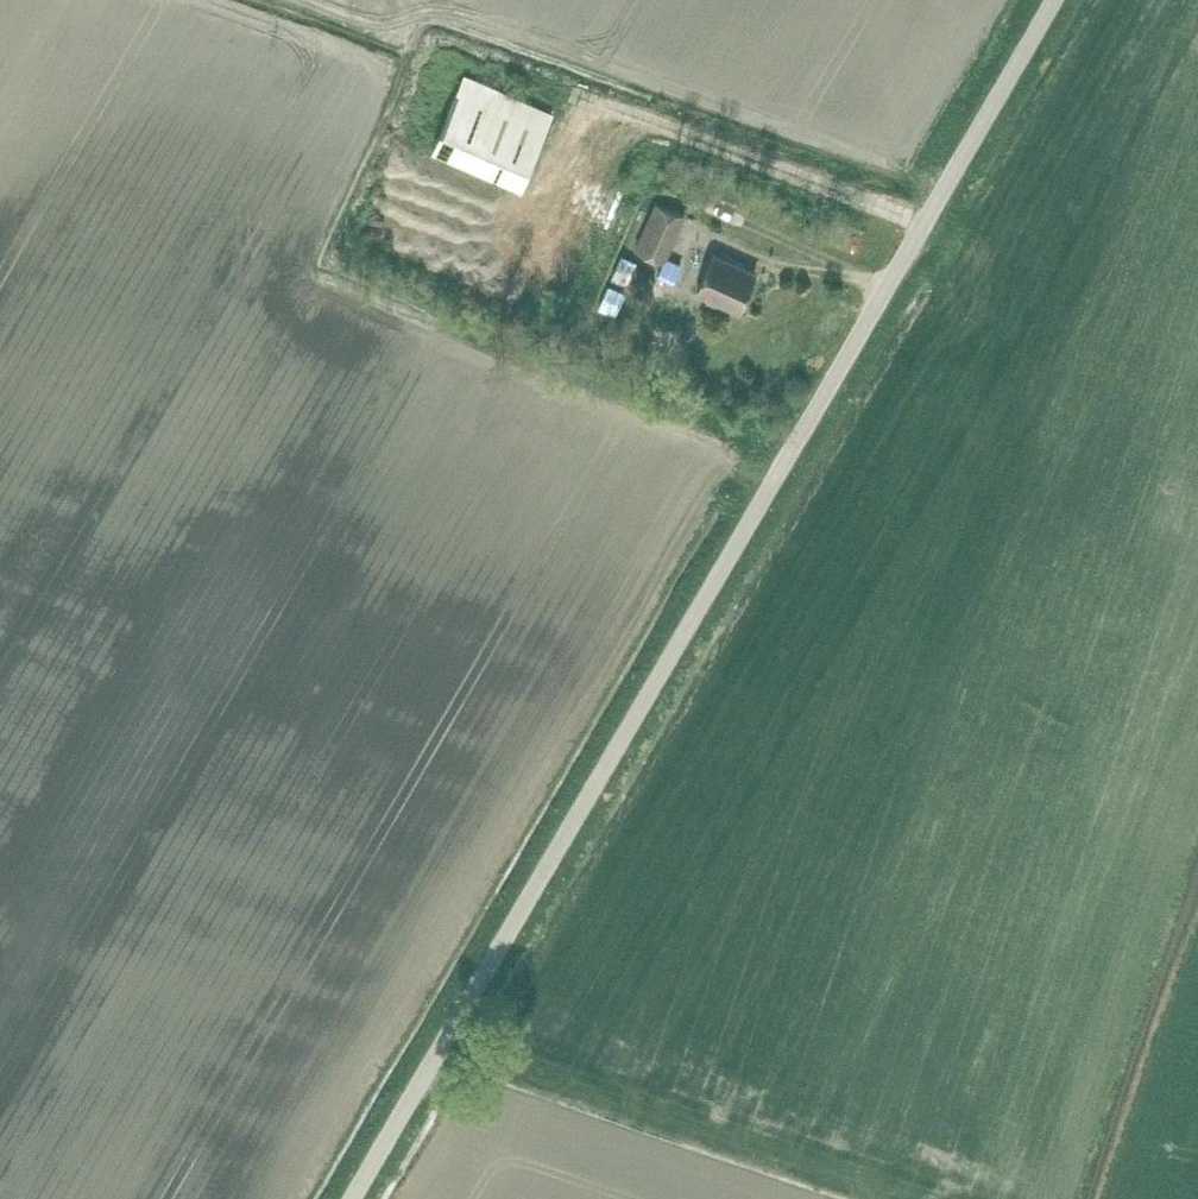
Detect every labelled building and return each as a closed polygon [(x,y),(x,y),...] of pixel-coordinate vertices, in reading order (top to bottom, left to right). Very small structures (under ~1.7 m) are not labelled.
[(521,185),(553,112),(464,73),(431,147),(521,185)] [(664,260),(684,215),(655,202),(636,247),(663,260),(656,276),(672,282),(679,266),(664,260)] [(679,234),(674,258),(694,262),(699,238),(679,234)] [(620,253),(611,276),(627,283),(637,261),(620,253)] [(739,310),(755,273),(713,254),(697,291),(739,310)] [(607,283),(598,306),(614,313),(624,291),(607,283)] [(705,317),(750,337),(756,322),(711,303),(705,317)]
